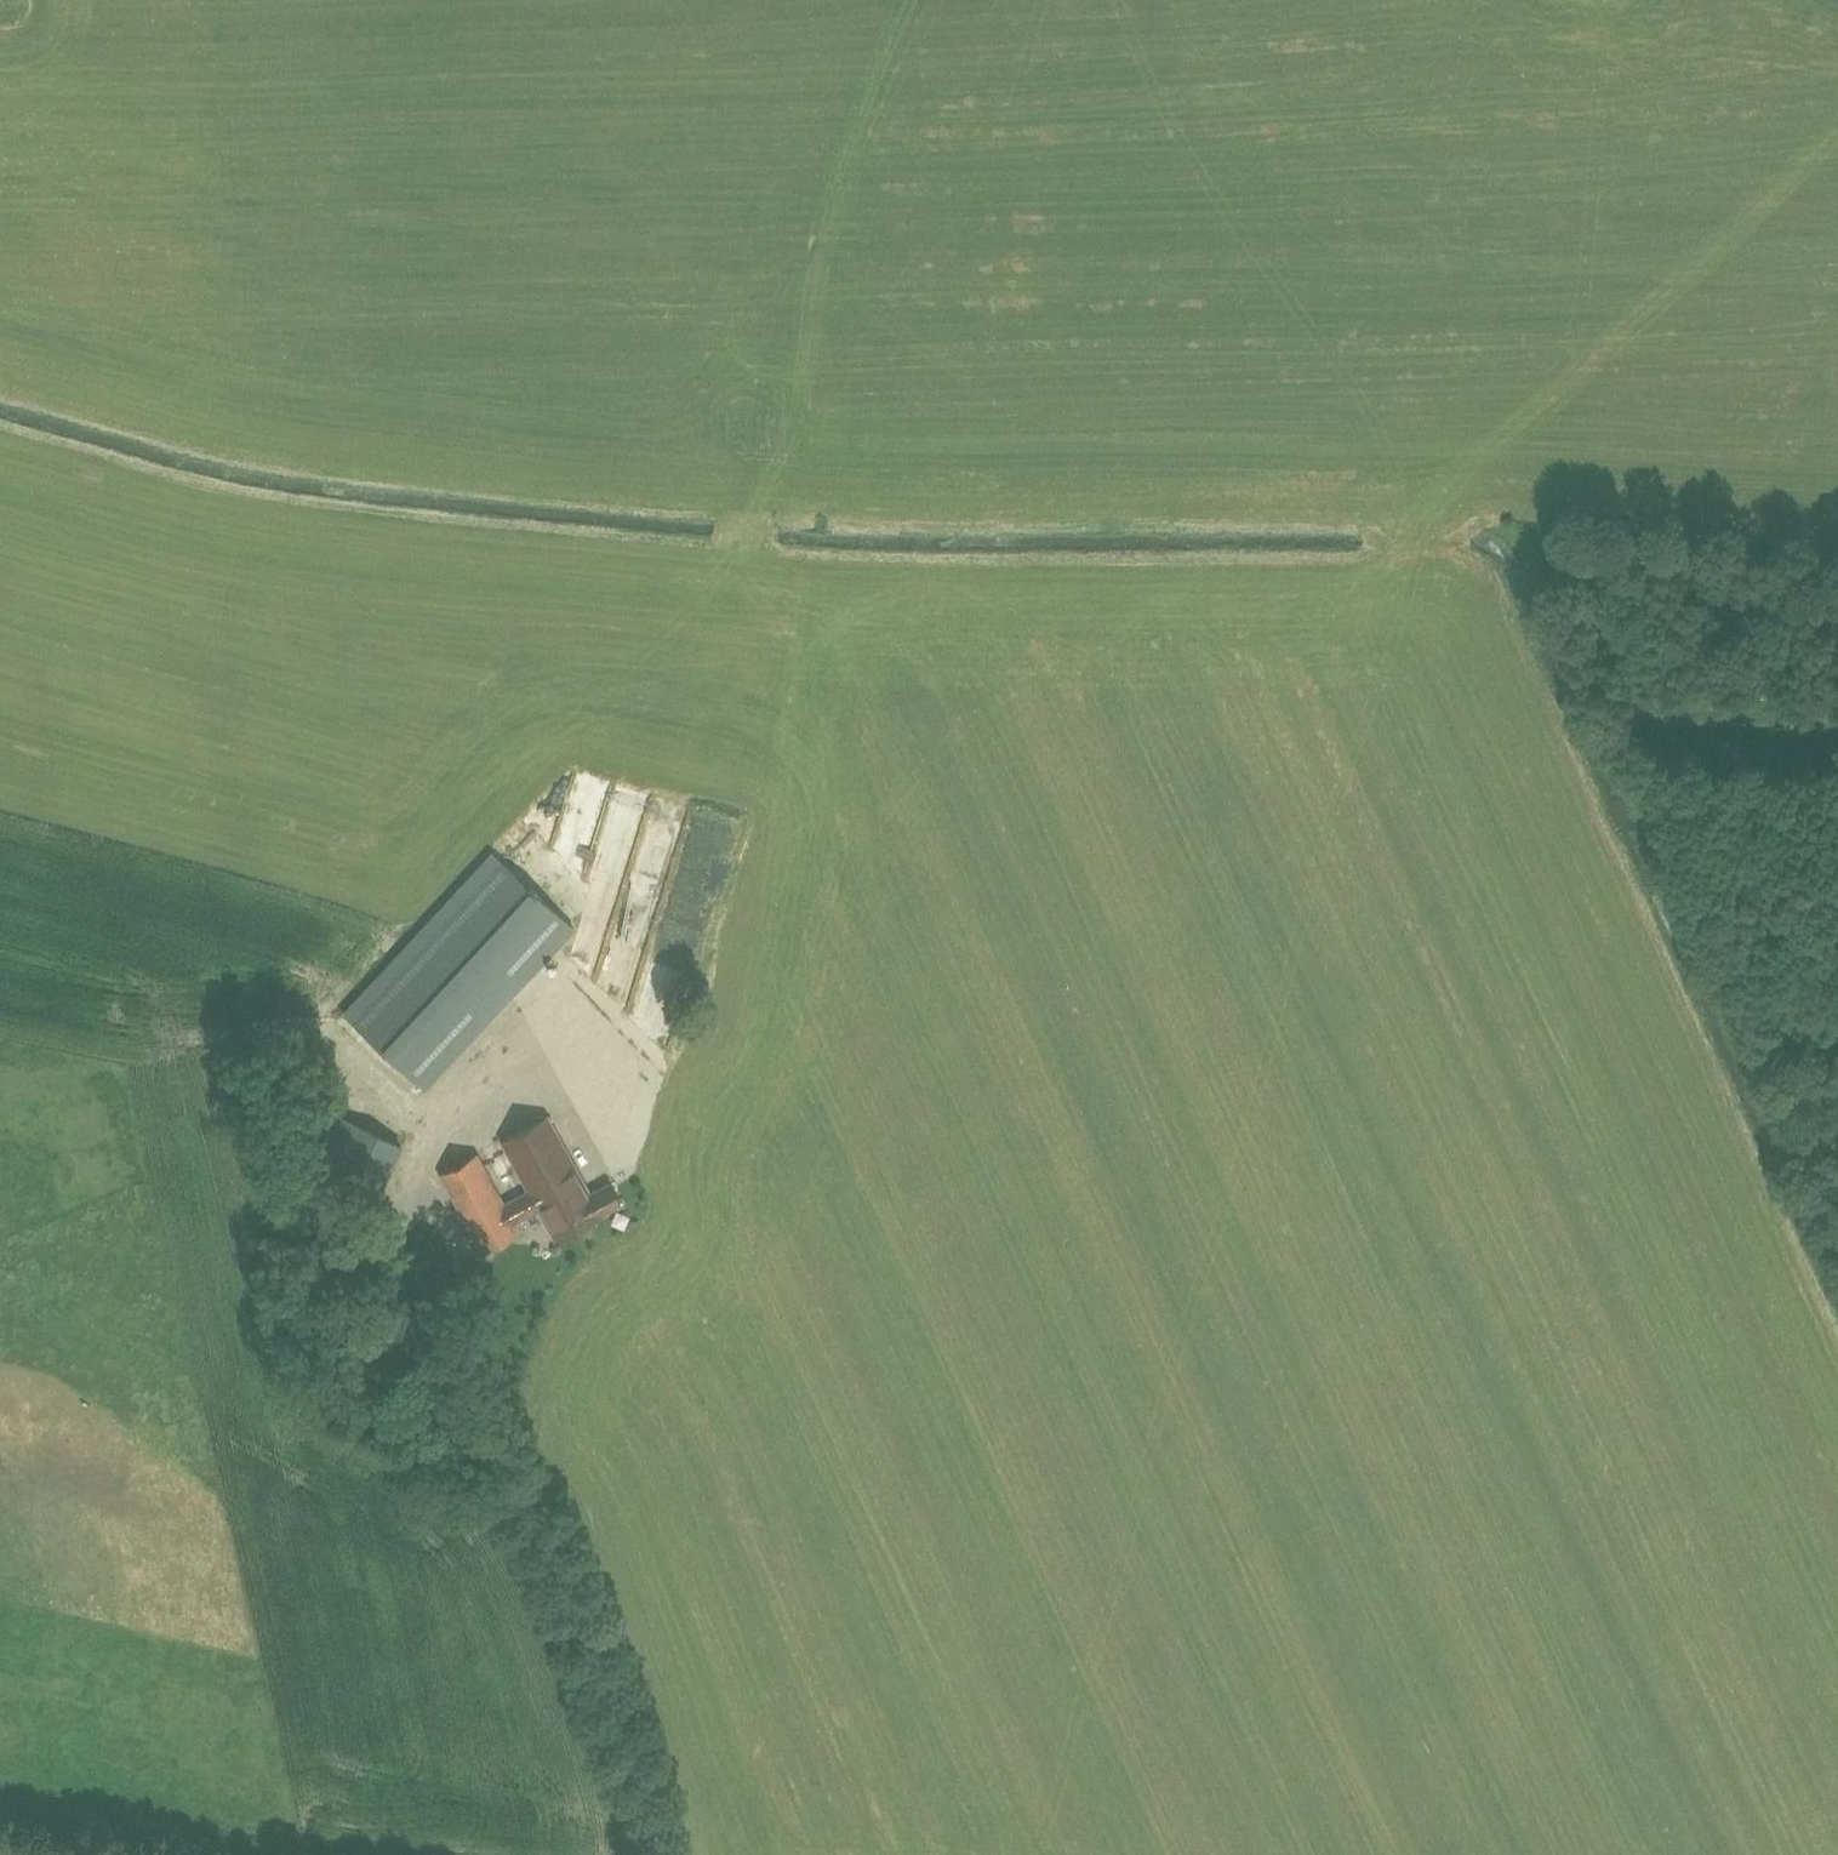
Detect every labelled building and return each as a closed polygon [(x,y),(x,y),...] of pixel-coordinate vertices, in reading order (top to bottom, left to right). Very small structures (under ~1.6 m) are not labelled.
[(576,928),(492,851),(343,1013),(426,1089),(484,1026),(533,975),(576,928)] [(401,1146),(377,1134),(336,1115),(311,1168),(376,1199),(401,1146)] [(610,1184),(591,1194),(548,1116),(503,1141),(530,1191),(505,1205),(477,1155),(441,1175),(483,1251),(519,1231),(514,1222),(539,1208),(557,1239),(602,1214),(601,1214),(621,1203),(610,1184)] [(674,1120),(656,1128),(661,1140),(679,1133),(674,1120)]
